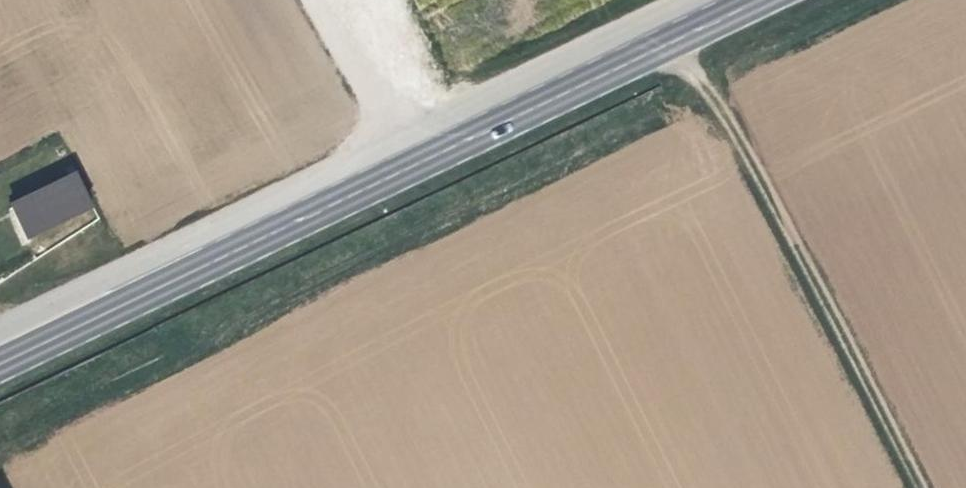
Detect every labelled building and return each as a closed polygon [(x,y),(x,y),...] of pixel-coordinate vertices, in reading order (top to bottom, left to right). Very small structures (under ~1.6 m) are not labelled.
[(92,210),(78,179),(12,209),(27,240),(92,210)]
